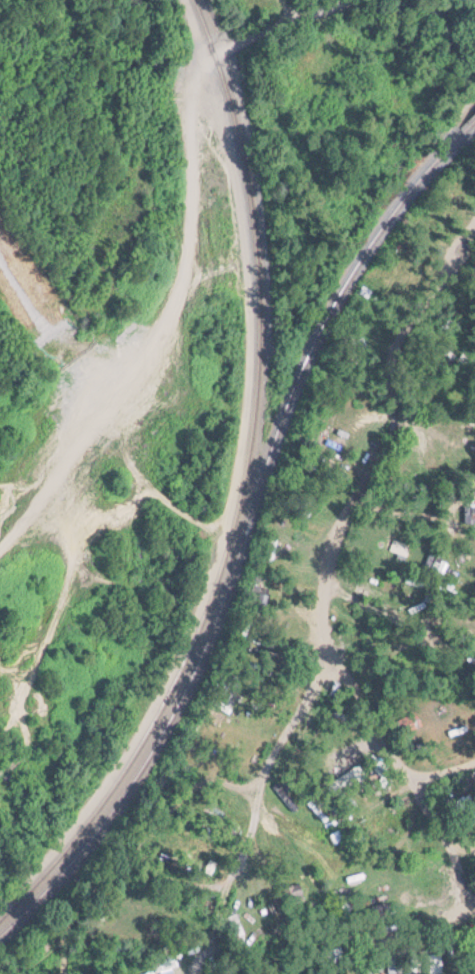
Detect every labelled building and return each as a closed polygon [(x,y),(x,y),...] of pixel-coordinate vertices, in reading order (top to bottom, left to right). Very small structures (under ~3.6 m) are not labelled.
[(465,506),(465,521),(474,521),(474,506),(465,506)] [(389,553),(406,559),(411,545),(394,539),(389,553)] [(126,555),(137,554),(136,540),(125,541),(126,555)] [(307,897),(298,880),(282,887),(290,905),(307,897)] [(392,919),(390,903),(372,905),(374,921),(392,919)]
